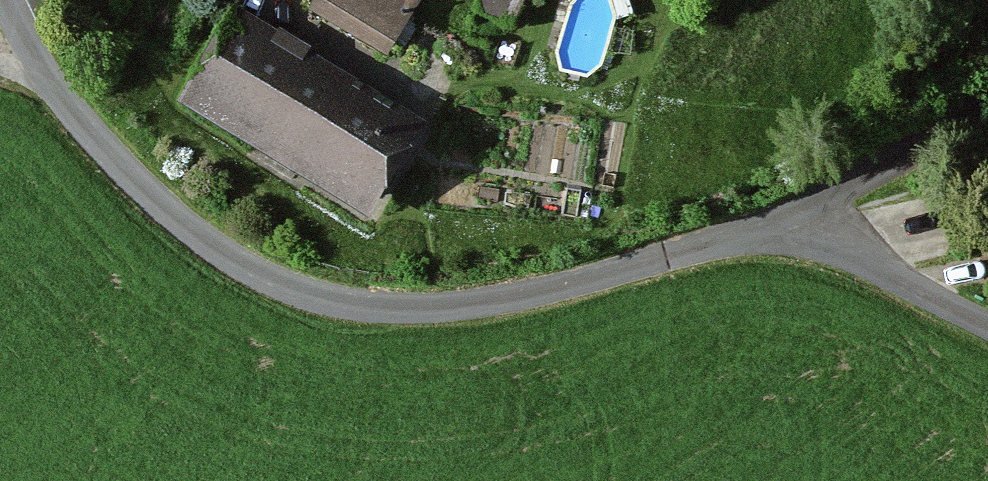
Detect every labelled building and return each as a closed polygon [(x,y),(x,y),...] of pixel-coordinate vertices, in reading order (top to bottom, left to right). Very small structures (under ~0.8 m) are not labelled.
[(308,23),(384,60),(412,4),(404,0),(319,0),(308,23)] [(472,21),(505,35),(520,0),(481,0),(472,21)] [(427,136),(234,14),(175,107),(368,228),(427,136)]
